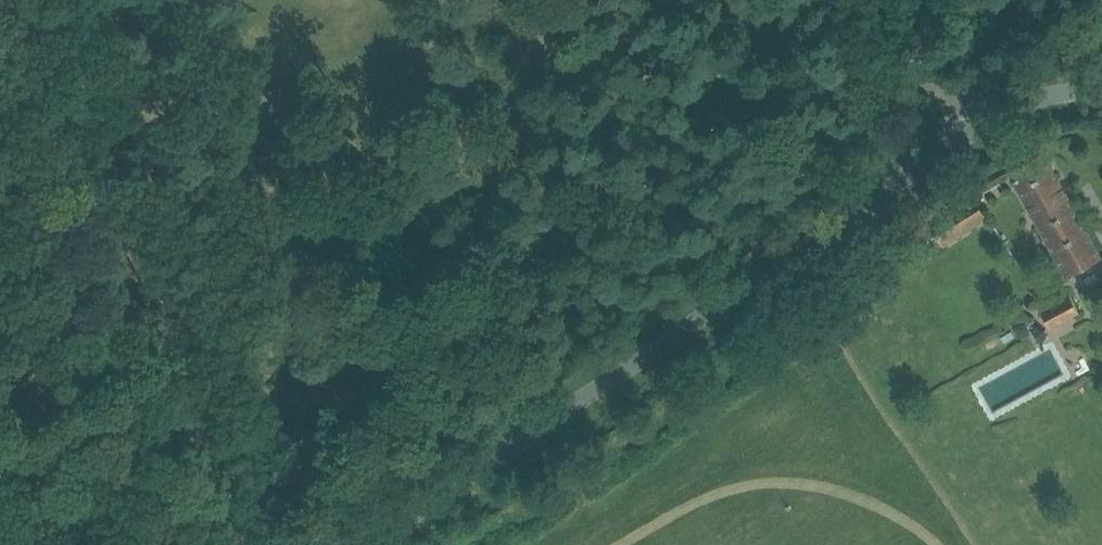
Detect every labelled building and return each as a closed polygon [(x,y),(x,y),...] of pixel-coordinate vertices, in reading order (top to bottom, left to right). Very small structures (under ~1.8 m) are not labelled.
[(1066,282),(1100,262),(1044,157),(1009,176),(1066,282)] [(943,252),(987,223),(972,200),(929,228),(943,252)] [(1055,308),(1050,301),(1037,309),(1050,334),(1078,318),(1068,301),(1055,308)]
